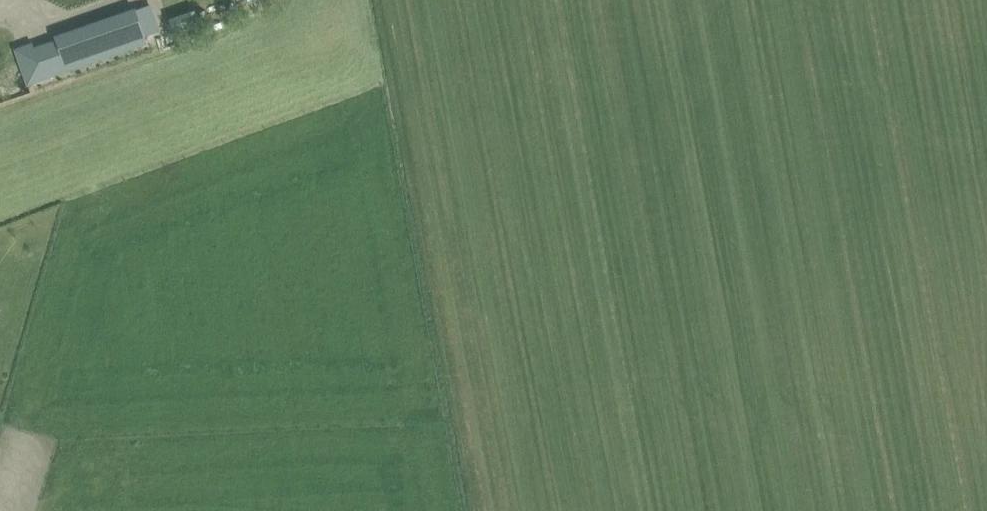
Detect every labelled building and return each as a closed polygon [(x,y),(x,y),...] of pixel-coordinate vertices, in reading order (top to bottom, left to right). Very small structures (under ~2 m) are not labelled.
[(133,6),(53,35),(54,38),(66,71),(78,66),(146,42),(143,33),(133,6)] [(54,38),(34,46),(46,78),(66,71),(54,38)]
